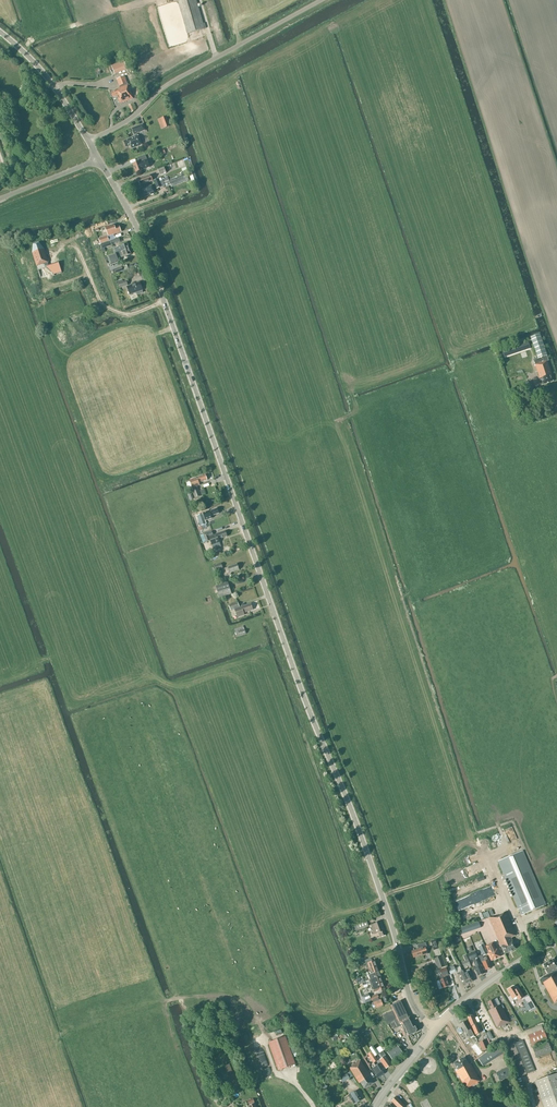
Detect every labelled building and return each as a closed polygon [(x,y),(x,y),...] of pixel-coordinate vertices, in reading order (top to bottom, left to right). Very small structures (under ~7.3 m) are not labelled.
[(196,0),(179,0),(178,0),(187,34),(205,29),(204,28),(206,28),(205,24),(203,24),(196,0)] [(114,73),(120,71),(118,64),(111,66),(114,73)] [(128,86),(129,85),(129,84),(128,85),(124,76),(116,79),(119,87),(123,85),(123,86),(116,89),(117,90),(111,93),(112,97),(117,96),(120,104),(133,98),(128,86)] [(164,128),(170,126),(166,117),(161,119),(164,128)] [(142,145),(138,135),(137,136),(136,134),(145,130),(143,124),(132,129),(134,135),(134,134),(135,136),(128,139),(128,140),(124,141),(126,148),(131,146),(132,149),(142,145)] [(143,170),(142,168),(149,166),(145,155),(137,158),(139,162),(133,164),(133,165),(133,166),(134,168),(136,172),(143,170)] [(169,179),(171,185),(184,180),(182,174),(169,179)] [(149,182),(152,181),(151,178),(148,179),(147,176),(142,178),(143,178),(138,180),(140,185),(144,183),(145,184),(149,182)] [(168,178),(160,181),(159,179),(154,181),(154,182),(157,189),(164,186),(170,184),(169,181),(168,178)] [(145,197),(154,193),(152,186),(142,189),(145,197)] [(114,225),(106,228),(108,235),(113,234),(114,234),(121,231),(119,226),(115,228),(114,225)] [(101,244),(109,241),(107,236),(99,239),(101,244)] [(34,245),(32,252),(36,266),(49,262),(45,249),(39,244),(34,245)] [(114,249),(116,253),(129,249),(127,244),(119,247),(114,249)] [(118,258),(122,256),(122,257),(131,254),(129,249),(116,253),(116,254),(108,257),(111,265),(120,262),(118,258)] [(136,292),(137,294),(143,293),(142,290),(140,283),(127,287),(130,294),(136,292)] [(543,384),(554,381),(547,361),(549,361),(540,334),(530,337),(537,359),(533,360),(540,380),(542,380),(543,384)] [(528,342),(512,347),(514,352),(530,347),(528,342)] [(531,381),(524,383),(528,392),(534,389),(531,381)] [(192,488),(197,486),(200,485),(199,483),(207,480),(205,475),(197,478),(194,479),(190,480),(192,488)] [(201,496),(198,489),(197,486),(192,488),(193,490),(193,491),(195,498),(201,496)] [(203,514),(197,516),(201,526),(206,524),(205,520),(212,518),(211,516),(219,513),(217,508),(209,511),(209,510),(202,513),(203,514)] [(218,539),(227,536),(225,531),(213,535),(212,531),(203,534),(206,542),(210,540),(212,545),(219,543),(218,539)] [(230,573),(239,570),(237,564),(228,567),(222,569),(225,576),(231,574),(230,573)] [(219,597),(231,594),(228,583),(216,586),(219,597)] [(253,610),(251,604),(241,607),(234,609),(237,617),(244,615),(244,613),(253,610)] [(246,634),(243,626),(234,629),(237,637),(246,634)] [(512,827),(503,831),(509,842),(517,838),(512,827)] [(521,915),(546,905),(523,851),(498,861),(521,915)] [(485,918),(494,914),(492,910),(483,914),(485,918)] [(495,918),(489,917),(505,954),(516,949),(511,938),(516,935),(506,912),(504,912),(504,914),(495,918)] [(356,931),(369,926),(366,919),(353,923),(356,931)] [(386,935),(384,931),(385,930),(381,921),(371,925),(374,934),(378,933),(380,937),(386,935)] [(463,934),(480,928),(479,922),(461,928),(463,934)] [(425,948),(427,947),(425,943),(417,945),(418,949),(412,951),(413,957),(423,954),(423,955),(427,954),(425,948)] [(492,943),(486,946),(489,953),(488,954),(491,961),(500,957),(497,949),(495,950),(492,943)] [(483,956),(488,954),(483,944),(478,946),(483,956)] [(475,952),(468,955),(470,960),(478,957),(475,952)] [(463,956),(465,960),(462,962),(464,968),(470,965),(468,959),(466,954),(463,956)] [(435,958),(439,968),(445,966),(442,955),(435,958)] [(488,960),(486,956),(483,958),(482,955),(478,956),(480,962),(481,963),(482,963),(484,966),(486,970),(491,968),(488,960)] [(554,974),(553,972),(556,970),(556,965),(554,959),(554,958),(543,964),(543,965),(548,975),(541,979),(554,1003),(556,1002),(556,972),(554,974)] [(366,966),(367,969),(376,966),(374,960),(374,961),(372,962),(370,959),(365,961),(367,965),(366,966)] [(476,968),(474,968),(476,972),(478,976),(483,974),(480,966),(481,966),(478,959),(477,959),(473,961),(476,968)] [(369,975),(378,971),(376,966),(367,969),(369,975)] [(456,972),(454,966),(448,969),(451,974),(456,972)] [(446,987),(449,986),(446,978),(445,974),(448,973),(446,968),(436,971),(442,988),(444,988),(446,988),(446,987)] [(464,974),(468,984),(473,981),(470,975),(471,975),(469,969),(463,972),(464,974)] [(463,972),(463,970),(457,973),(463,986),(468,984),(464,974),(463,972)] [(372,979),(380,977),(378,971),(369,975),(367,975),(368,977),(367,978),(365,980),(366,982),(366,981),(369,980),(372,979)] [(372,979),(369,980),(371,986),(382,982),(380,977),(372,979)] [(371,986),(372,989),(375,988),(376,991),(384,989),(382,982),(371,986)] [(515,990),(513,987),(508,989),(510,993),(510,994),(513,999),(516,996),(518,1000),(524,997),(519,988),(515,990)] [(368,994),(361,997),(363,1002),(366,1003),(371,1000),(378,997),(377,994),(370,997),(368,994)] [(381,999),(373,1003),(376,1008),(383,1005),(381,999)] [(507,1024),(509,1022),(501,1005),(497,1006),(493,999),(488,1002),(491,1009),(489,1011),(497,1027),(500,1026),(501,1026),(502,1028),(507,1025),(507,1024)] [(406,1034),(407,1036),(417,1031),(419,1030),(417,1026),(415,1027),(414,1026),(413,1026),(411,1021),(412,1020),(413,1020),(412,1017),(411,1017),(410,1018),(401,1001),(391,1006),(393,1010),(383,1015),(388,1025),(393,1022),(394,1023),(392,1024),(394,1029),(401,1026),(403,1031),(402,1032),(403,1035),(406,1034)] [(476,1023),(477,1023),(473,1015),(468,1018),(471,1026),(472,1025),(472,1026),(475,1034),(480,1032),(477,1024),(476,1023)] [(470,1037),(474,1035),(470,1029),(466,1021),(460,1024),(465,1032),(467,1031),(470,1037)] [(547,1040),(543,1029),(528,1035),(532,1046),(547,1040)] [(285,1036),(268,1043),(278,1070),(295,1064),(285,1036)] [(518,1077),(535,1071),(522,1040),(517,1042),(515,1038),(510,1040),(512,1044),(506,1047),(518,1077)] [(489,1048),(485,1040),(479,1043),(483,1051),(489,1048)] [(540,1056),(552,1052),(548,1042),(533,1048),(536,1057),(537,1057),(537,1059),(541,1058),(540,1056)] [(384,1043),(380,1046),(383,1051),(385,1049),(387,1052),(392,1059),(402,1052),(397,1045),(392,1049),(390,1050),(388,1048),(387,1048),(384,1043)] [(503,1052),(498,1045),(478,1058),(483,1066),(483,1065),(502,1051),(503,1052)] [(373,1046),(370,1048),(372,1051),(375,1056),(378,1054),(379,1053),(383,1051),(380,1046),(375,1049),(373,1046)] [(372,1051),(368,1054),(373,1063),(378,1060),(375,1056),(372,1051)] [(383,1051),(379,1053),(382,1058),(380,1060),(386,1068),(391,1065),(385,1056),(386,1056),(383,1051)] [(470,1087),(480,1081),(470,1063),(469,1064),(465,1057),(454,1063),(457,1069),(455,1070),(458,1076),(459,1076),(465,1088),(469,1086),(470,1087)] [(364,1089),(373,1083),(370,1078),(371,1077),(360,1060),(352,1065),(353,1066),(350,1068),(359,1083),(360,1082),(364,1089)] [(377,1078),(384,1074),(378,1065),(372,1069),(377,1078)] [(500,1081),(512,1075),(508,1067),(496,1073),(500,1081)] [(340,1077),(343,1082),(350,1078),(347,1073),(340,1077)] [(536,1081),(545,1106),(556,1106),(556,1074),(536,1081)] [(354,1104),(361,1100),(356,1091),(349,1095),(354,1104)] [(405,1106),(396,1096),(396,1097),(392,1101),(398,1106),(403,1106),(405,1106)]
